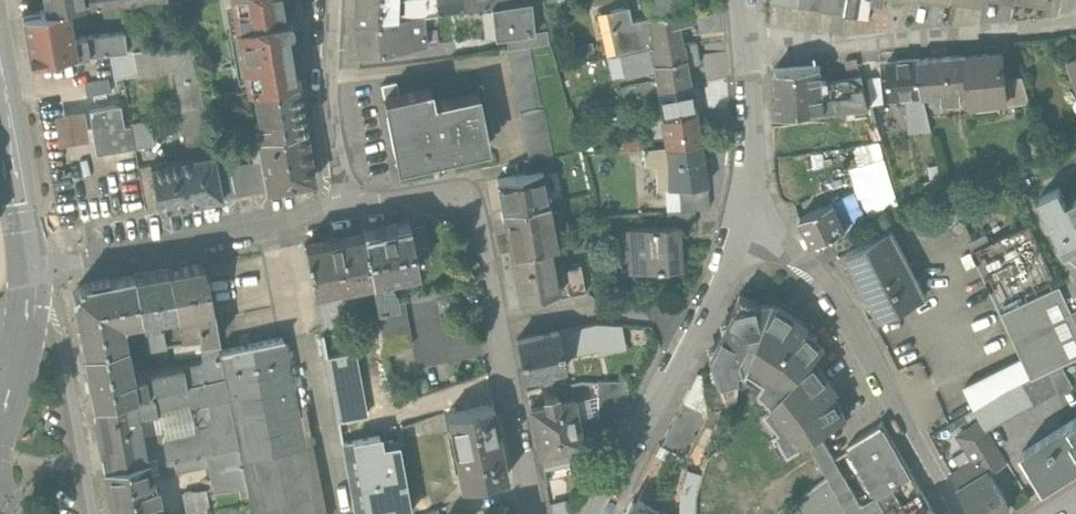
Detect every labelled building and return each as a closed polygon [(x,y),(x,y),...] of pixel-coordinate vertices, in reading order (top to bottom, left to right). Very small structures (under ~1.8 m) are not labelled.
[(42,12),(67,8),(83,5),(83,0),(40,0),(42,12)] [(290,0),(238,0),(253,84),(305,74),(290,0)] [(356,25),(412,15),(462,5),(461,0),(357,0),(356,25)] [(499,0),(504,34),(508,34),(542,29),(538,0),(499,0)] [(699,2),(698,0),(661,0),(662,8),(699,2)] [(774,0),(874,16),(875,4),(876,0),(774,0)] [(657,47),(651,17),(635,20),(632,6),(611,11),(620,52),(655,45),(655,47),(657,47)] [(111,55),(127,52),(123,30),(71,37),(67,8),(42,12),(29,14),(35,59),(69,54),(70,60),(111,55)] [(697,22),(695,9),(651,17),(657,47),(692,40),(689,24),(697,22)] [(356,25),(361,51),(417,41),(412,15),(356,25)] [(508,34),(510,49),(537,45),(552,43),(550,28),(542,29),(508,34)] [(695,61),(692,40),(657,47),(655,47),(660,68),(695,61)] [(210,140),(193,41),(134,51),(138,72),(173,67),(186,144),(210,140)] [(510,49),(505,49),(526,159),(551,154),(557,153),(537,45),(510,49)] [(1008,46),(967,51),(973,93),(974,105),(1015,100),(1011,64),(1008,46)] [(138,72),(134,51),(127,52),(111,55),(115,76),(138,72)] [(967,51),(913,58),(917,94),(944,91),(945,102),(967,99),(966,94),(973,93),(967,51)] [(884,61),(888,97),(904,96),(917,94),(913,58),(884,61)] [(1066,63),(1075,87),(1075,86),(1075,59),(1066,63)] [(827,60),(774,65),(778,111),(869,103),(867,81),(854,82),(830,85),(827,60)] [(700,85),(695,61),(660,68),(662,80),(664,91),(669,91),(700,85)] [(1011,64),(1015,100),(1032,98),(1027,62),(1011,64)] [(852,65),(854,82),(867,81),(866,64),(852,65)] [(662,80),(660,68),(625,75),(628,87),(662,80)] [(314,122),(305,74),(253,84),(262,132),(314,122)] [(400,80),(380,85),(398,169),(456,156),(446,106),(442,88),(403,96),(400,80)] [(704,113),(700,85),(669,91),(671,103),(676,102),(679,117),(704,113)] [(926,127),(917,94),(904,96),(908,130),(926,127)] [(488,98),(446,106),(456,156),(498,148),(488,98)] [(120,104),(88,109),(96,153),(134,146),(130,124),(124,125),(120,104)] [(710,143),(704,113),(679,117),(672,119),(677,148),(710,143)] [(324,176),(314,122),(262,132),(268,162),(272,186),(324,176)] [(677,189),(680,187),(715,184),(710,143),(677,148),(658,151),(660,167),(674,165),(677,189)] [(890,179),(879,147),(856,156),(867,188),(890,179)] [(221,152),(186,159),(194,201),(229,194),(224,166),(221,152)] [(520,160),(523,174),(546,170),(553,168),(551,154),(526,159),(520,160)] [(186,159),(150,166),(158,208),(194,201),(186,159)] [(224,166),(229,194),(272,186),(268,162),(237,168),(236,163),(224,166)] [(493,180),(499,213),(552,203),(546,170),(523,174),(493,180)] [(680,187),(683,209),(707,207),(718,206),(715,184),(680,187)] [(1041,198),(1068,254),(1075,250),(1075,200),(1070,203),(1063,188),(1041,198)] [(850,227),(837,196),(795,213),(808,244),(850,227)] [(552,203),(499,213),(508,256),(550,248),(560,246),(552,203)] [(683,209),(671,210),(672,226),(685,225),(709,223),(707,207),(683,209)] [(409,224),(365,232),(373,278),(377,304),(396,300),(393,284),(387,281),(381,281),(380,274),(388,272),(391,275),(391,276),(404,274),(404,270),(417,267),(409,224)] [(672,226),(628,232),(633,278),(690,272),(685,225),(672,226)] [(969,258),(1018,360),(1028,380),(1075,358),(1075,320),(1032,228),(969,258)] [(365,232),(305,243),(313,289),(373,278),(365,232)] [(918,297),(889,233),(845,253),(874,317),(918,297)] [(550,248),(508,256),(516,298),(558,290),(550,248)] [(203,262),(169,268),(177,311),(179,317),(190,315),(188,309),(196,308),(201,338),(216,335),(203,262)] [(169,268),(134,274),(142,318),(143,324),(158,322),(157,315),(177,311),(169,268)] [(83,351),(127,343),(124,325),(126,321),(142,318),(134,274),(71,285),(83,351)] [(759,303),(739,293),(708,353),(712,366),(708,372),(714,375),(720,393),(723,392),(722,389),(731,384),(731,385),(734,383),(734,365),(746,366),(745,368),(748,370),(751,363),(781,305),(774,301),(759,303)] [(396,300),(377,304),(385,348),(411,343),(403,303),(397,305),(396,300)] [(765,405),(766,406),(821,366),(814,357),(825,345),(818,338),(818,331),(811,332),(806,327),(809,323),(781,305),(751,363),(766,373),(760,383),(760,384),(762,385),(774,395),(765,405)] [(596,323),(558,330),(563,356),(604,349),(604,352),(608,351),(608,350),(626,346),(622,325),(596,323)] [(163,330),(145,333),(147,348),(165,344),(163,330)] [(558,330),(516,338),(524,375),(565,367),(563,356),(558,330)] [(83,351),(92,401),(135,392),(224,375),(218,347),(216,335),(201,338),(200,338),(202,355),(199,360),(133,374),(127,343),(83,351)] [(218,347),(224,375),(237,440),(246,482),(252,513),(318,513),(282,335),(218,347)] [(365,414),(353,351),(325,356),(337,420),(365,414)] [(1018,360),(960,388),(974,413),(981,409),(1015,388),(1028,380),(1018,360)] [(767,407),(770,405),(782,421),(774,427),(776,429),(780,426),(790,443),(788,445),(789,447),(847,415),(834,391),(838,388),(821,366),(766,406),(767,407)] [(224,375),(135,392),(138,411),(199,399),(203,393),(209,398),(211,411),(207,418),(207,421),(165,429),(162,436),(165,454),(198,447),(237,440),(224,375)] [(597,424),(614,423),(613,407),(627,407),(627,381),(597,381),(597,424)] [(138,411),(135,392),(92,401),(104,466),(146,458),(143,439),(138,411)] [(529,406),(539,452),(566,447),(582,444),(573,397),(558,400),(557,393),(543,396),(544,403),(529,406)] [(493,403),(446,412),(450,431),(455,430),(461,462),(456,463),(460,483),(507,474),(493,403)] [(686,459),(708,417),(683,404),(661,446),(686,459)] [(981,409),(974,413),(949,427),(968,463),(953,471),(977,513),(994,513),(1014,503),(988,455),(1002,447),(981,409)] [(1017,452),(1042,491),(1075,469),(1075,415),(1017,452)] [(850,444),(877,492),(878,494),(893,485),(914,472),(886,422),(850,444)] [(809,436),(829,473),(850,513),(889,513),(885,507),(878,494),(877,492),(862,501),(821,430),(809,436)] [(341,441),(354,511),(386,505),(388,513),(395,513),(409,511),(397,442),(381,445),(379,434),(341,441)] [(146,458),(165,454),(162,436),(143,439),(146,458)] [(237,440),(198,447),(199,465),(209,463),(214,489),(246,482),(237,440)] [(146,458),(104,466),(112,513),(157,513),(154,498),(158,497),(156,484),(151,484),(149,471),(158,470),(158,473),(199,465),(198,447),(165,454),(146,458)] [(566,447),(539,452),(545,480),(571,475),(566,447)] [(829,473),(801,492),(811,513),(813,513),(828,508),(832,513),(850,513),(829,473)] [(681,485),(680,492),(680,510),(693,511),(694,485),(681,485)] [(893,485),(878,494),(885,507),(895,501),(901,497),(893,485)] [(206,488),(183,492),(187,513),(210,509),(206,488)] [(895,501),(885,507),(889,513),(938,513),(924,491),(899,507),(895,501)] [(805,505),(798,495),(778,509),(781,513),(793,513),(805,505)] [(632,502),(625,513),(666,513),(650,505),(646,510),(632,502)] [(437,506),(416,513),(439,513),(437,506)]
